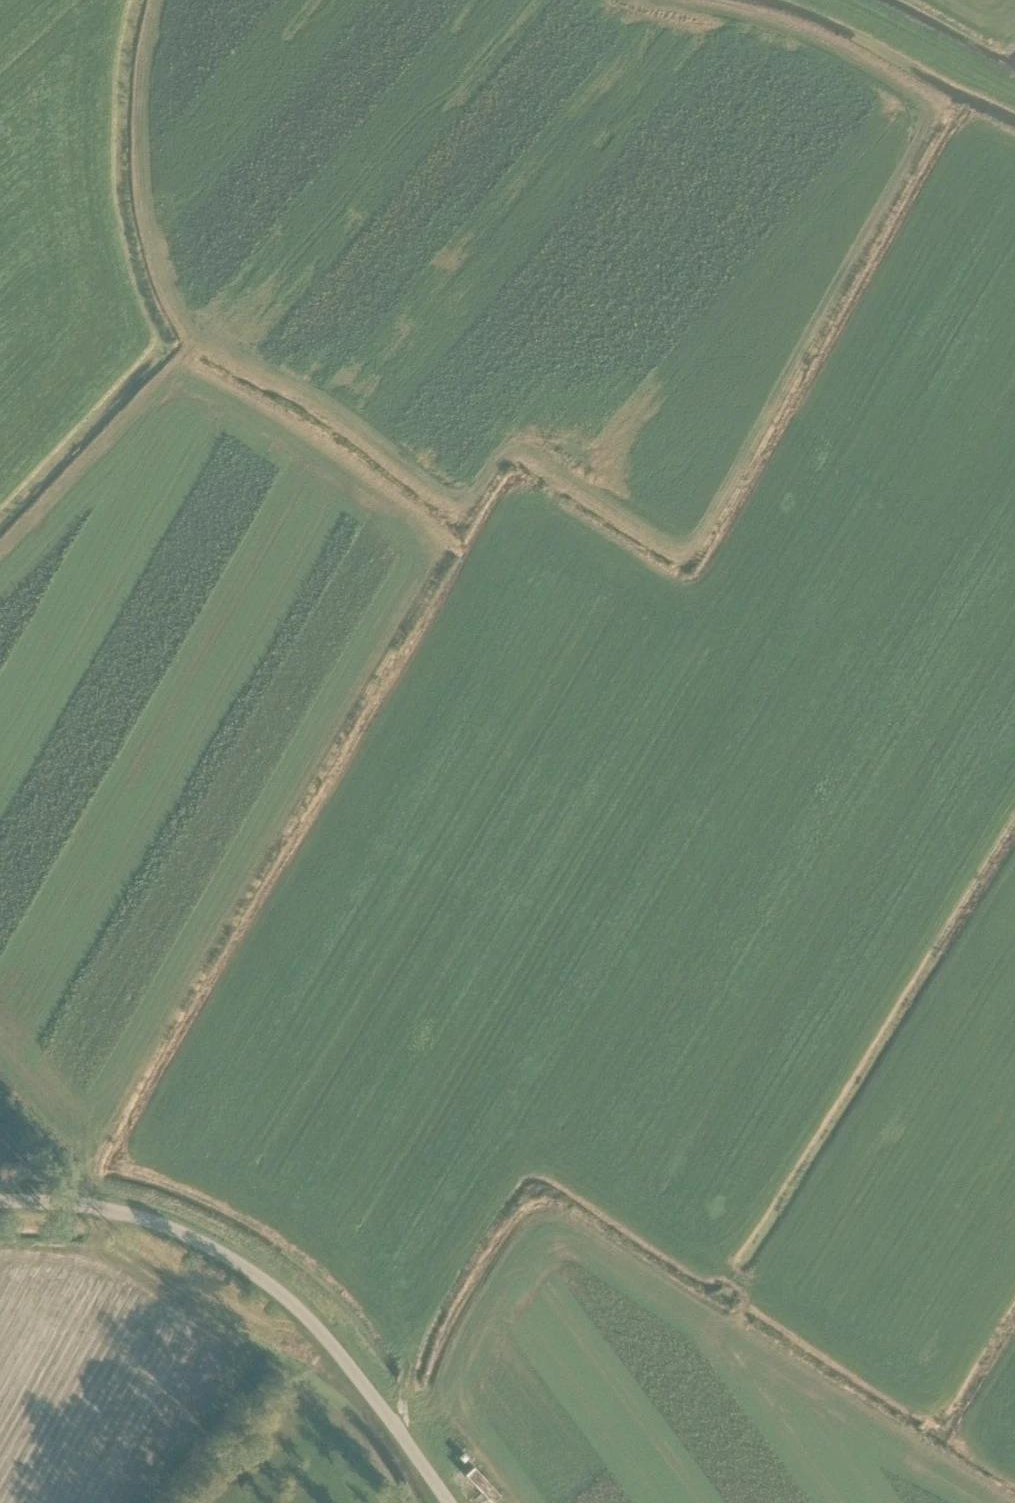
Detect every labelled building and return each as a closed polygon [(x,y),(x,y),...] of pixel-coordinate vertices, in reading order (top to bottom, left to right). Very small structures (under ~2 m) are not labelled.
[(461,1457),(465,1462),(469,1458),(466,1453),(461,1457)] [(457,1479),(476,1502),(493,1502),(501,1496),(476,1464),(457,1479)]
